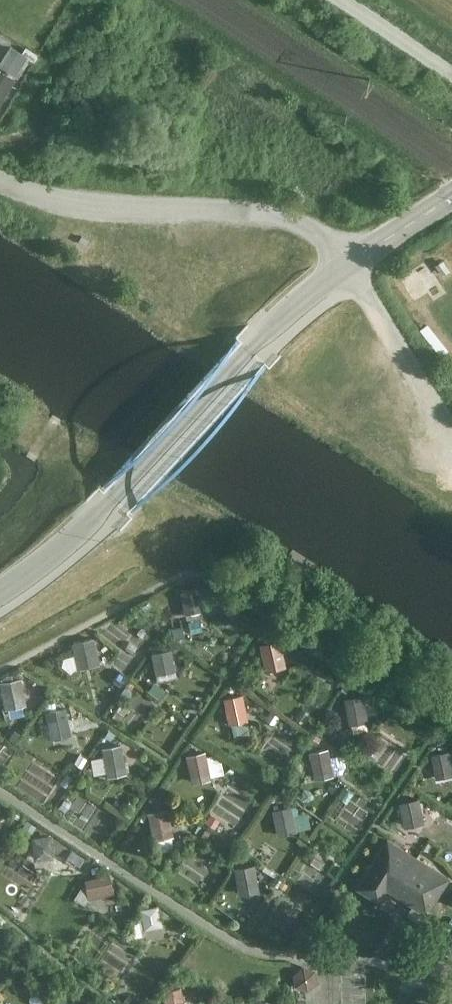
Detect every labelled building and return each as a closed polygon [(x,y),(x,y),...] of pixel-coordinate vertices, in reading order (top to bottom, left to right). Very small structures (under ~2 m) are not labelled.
[(34,59),(16,48),(4,67),(22,78),(34,59)] [(14,81),(0,73),(0,105),(14,81)] [(200,588),(183,592),(188,615),(206,611),(200,588)] [(93,640),(76,644),(81,667),(98,663),(93,640)] [(280,642),(263,646),(269,669),(286,665),(280,642)] [(171,648),(153,652),(159,675),(176,671),(171,648)] [(20,680),(2,684),(8,707),(25,703),(20,680)] [(244,695),(227,699),(233,722),(250,718),(244,695)] [(365,695),(348,698),(352,721),(369,718),(365,695)] [(66,709),(48,713),(54,736),(71,732),(66,709)] [(123,746),(106,750),(111,773),(128,769),(123,746)] [(330,751),(313,754),(317,777),(334,774),(330,751)] [(434,754),(438,777),(451,775),(451,755),(451,752),(434,754)] [(205,755),(188,759),(194,782),(211,778),(205,755)] [(210,772),(222,774),(224,758),(212,757),(210,772)] [(421,800),(404,803),(408,826),(425,823),(421,800)] [(292,810),(275,813),(279,836),(296,833),(292,810)] [(169,811),(152,815),(157,838),(174,834),(169,811)] [(389,840),(357,889),(380,904),(388,891),(429,916),(451,880),(451,879),(389,840)] [(51,842),(34,846),(39,869),(56,865),(51,842)] [(252,869),(235,872),(239,895),(256,892),(252,869)] [(113,892),(111,874),(88,876),(90,894),(113,892)] [(158,902),(141,905),(144,928),(162,925),(158,902)] [(311,990),(320,971),(303,963),(294,982),(311,990)] [(163,992),(165,1003),(183,1003),(181,989),(163,992)]
